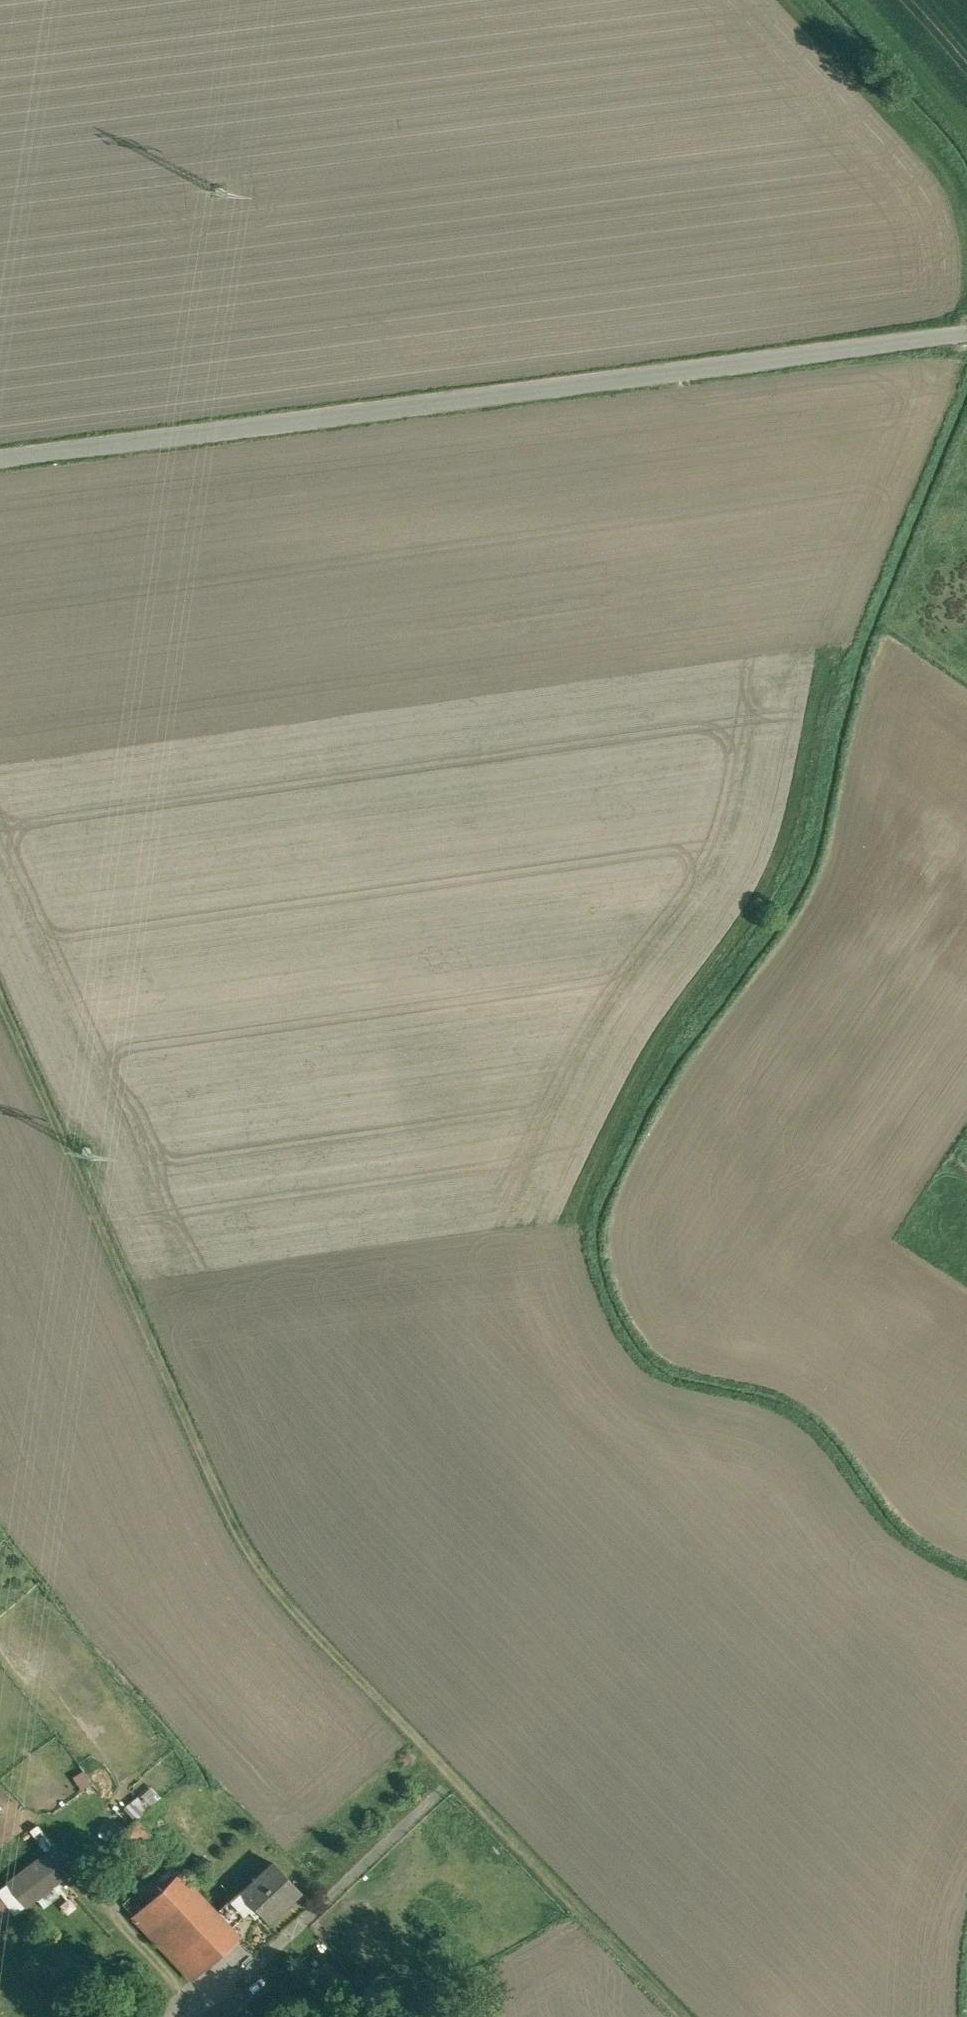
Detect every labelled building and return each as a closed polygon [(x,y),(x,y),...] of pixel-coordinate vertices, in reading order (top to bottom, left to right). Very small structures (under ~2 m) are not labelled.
[(151,1784),(125,1807),(135,1819),(161,1796),(151,1784)] [(168,1849),(138,1818),(129,1827),(158,1858),(168,1849)] [(158,1858),(129,1827),(112,1843),(142,1873),(158,1858)] [(12,1883),(11,1883),(27,1904),(75,1867),(60,1846),(12,1883)] [(301,1890),(275,1861),(244,1890),(242,1889),(217,1912),(230,1926),(254,1903),(269,1920),(301,1890)] [(217,1912),(179,1872),(134,1914),(194,1978),(239,1936),(230,1926),(217,1912)] [(27,1904),(11,1883),(12,1883),(10,1882),(0,1889),(17,1911),(27,1904)]
